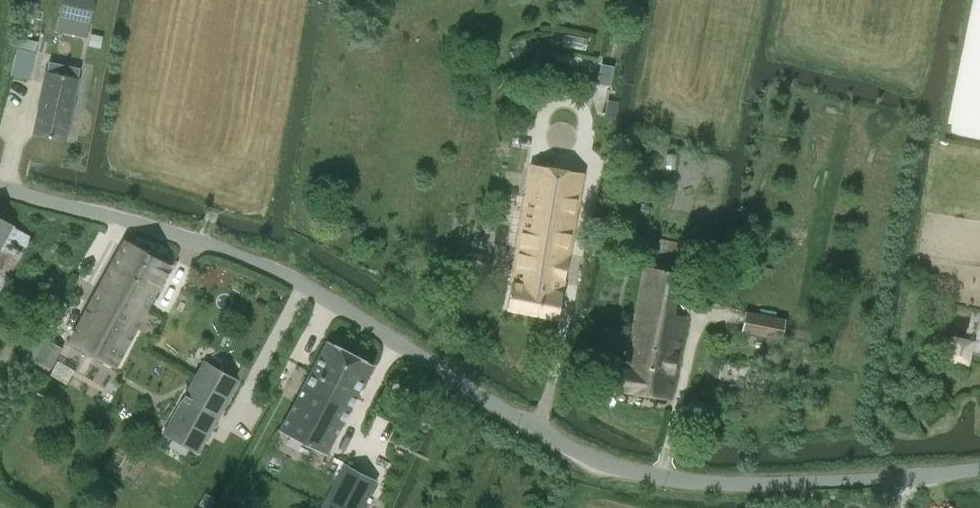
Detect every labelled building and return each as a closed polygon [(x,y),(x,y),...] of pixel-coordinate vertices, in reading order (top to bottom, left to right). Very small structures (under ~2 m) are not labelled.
[(58,17),(90,24),(95,0),(62,0),(58,17)] [(102,37),(90,34),(87,45),(99,48),(102,37)] [(28,79),(34,52),(18,49),(12,75),(28,79)] [(45,71),(32,133),(65,140),(65,138),(64,138),(79,67),(47,60),(45,70),(44,70),(44,71),(45,71)] [(605,63),(602,75),(612,77),(615,65),(605,63)] [(605,117),(611,118),(615,119),(617,103),(614,102),(607,101),(605,117)] [(563,278),(575,219),(578,195),(566,193),(569,172),(530,166),(508,309),(556,318),(563,278)] [(31,237),(12,226),(0,218),(0,291),(31,237)] [(123,240),(100,283),(118,293),(118,294),(146,309),(170,265),(123,240)] [(607,366),(604,388),(668,399),(685,315),(673,315),(680,274),(643,268),(624,369),(607,366)] [(100,283),(70,339),(116,363),(146,309),(118,294),(118,293),(100,283)] [(786,319),(745,311),(741,332),(782,340),(786,319)] [(355,396),(371,365),(326,341),(294,402),(318,414),(332,384),(355,396)] [(198,452),(237,382),(203,363),(163,433),(198,452)] [(325,454),(355,396),(332,384),(318,414),(294,402),(279,430),(325,454)] [(710,419),(712,402),(692,399),(689,416),(710,419)] [(375,481),(343,465),(321,507),(361,507),(375,481)]
